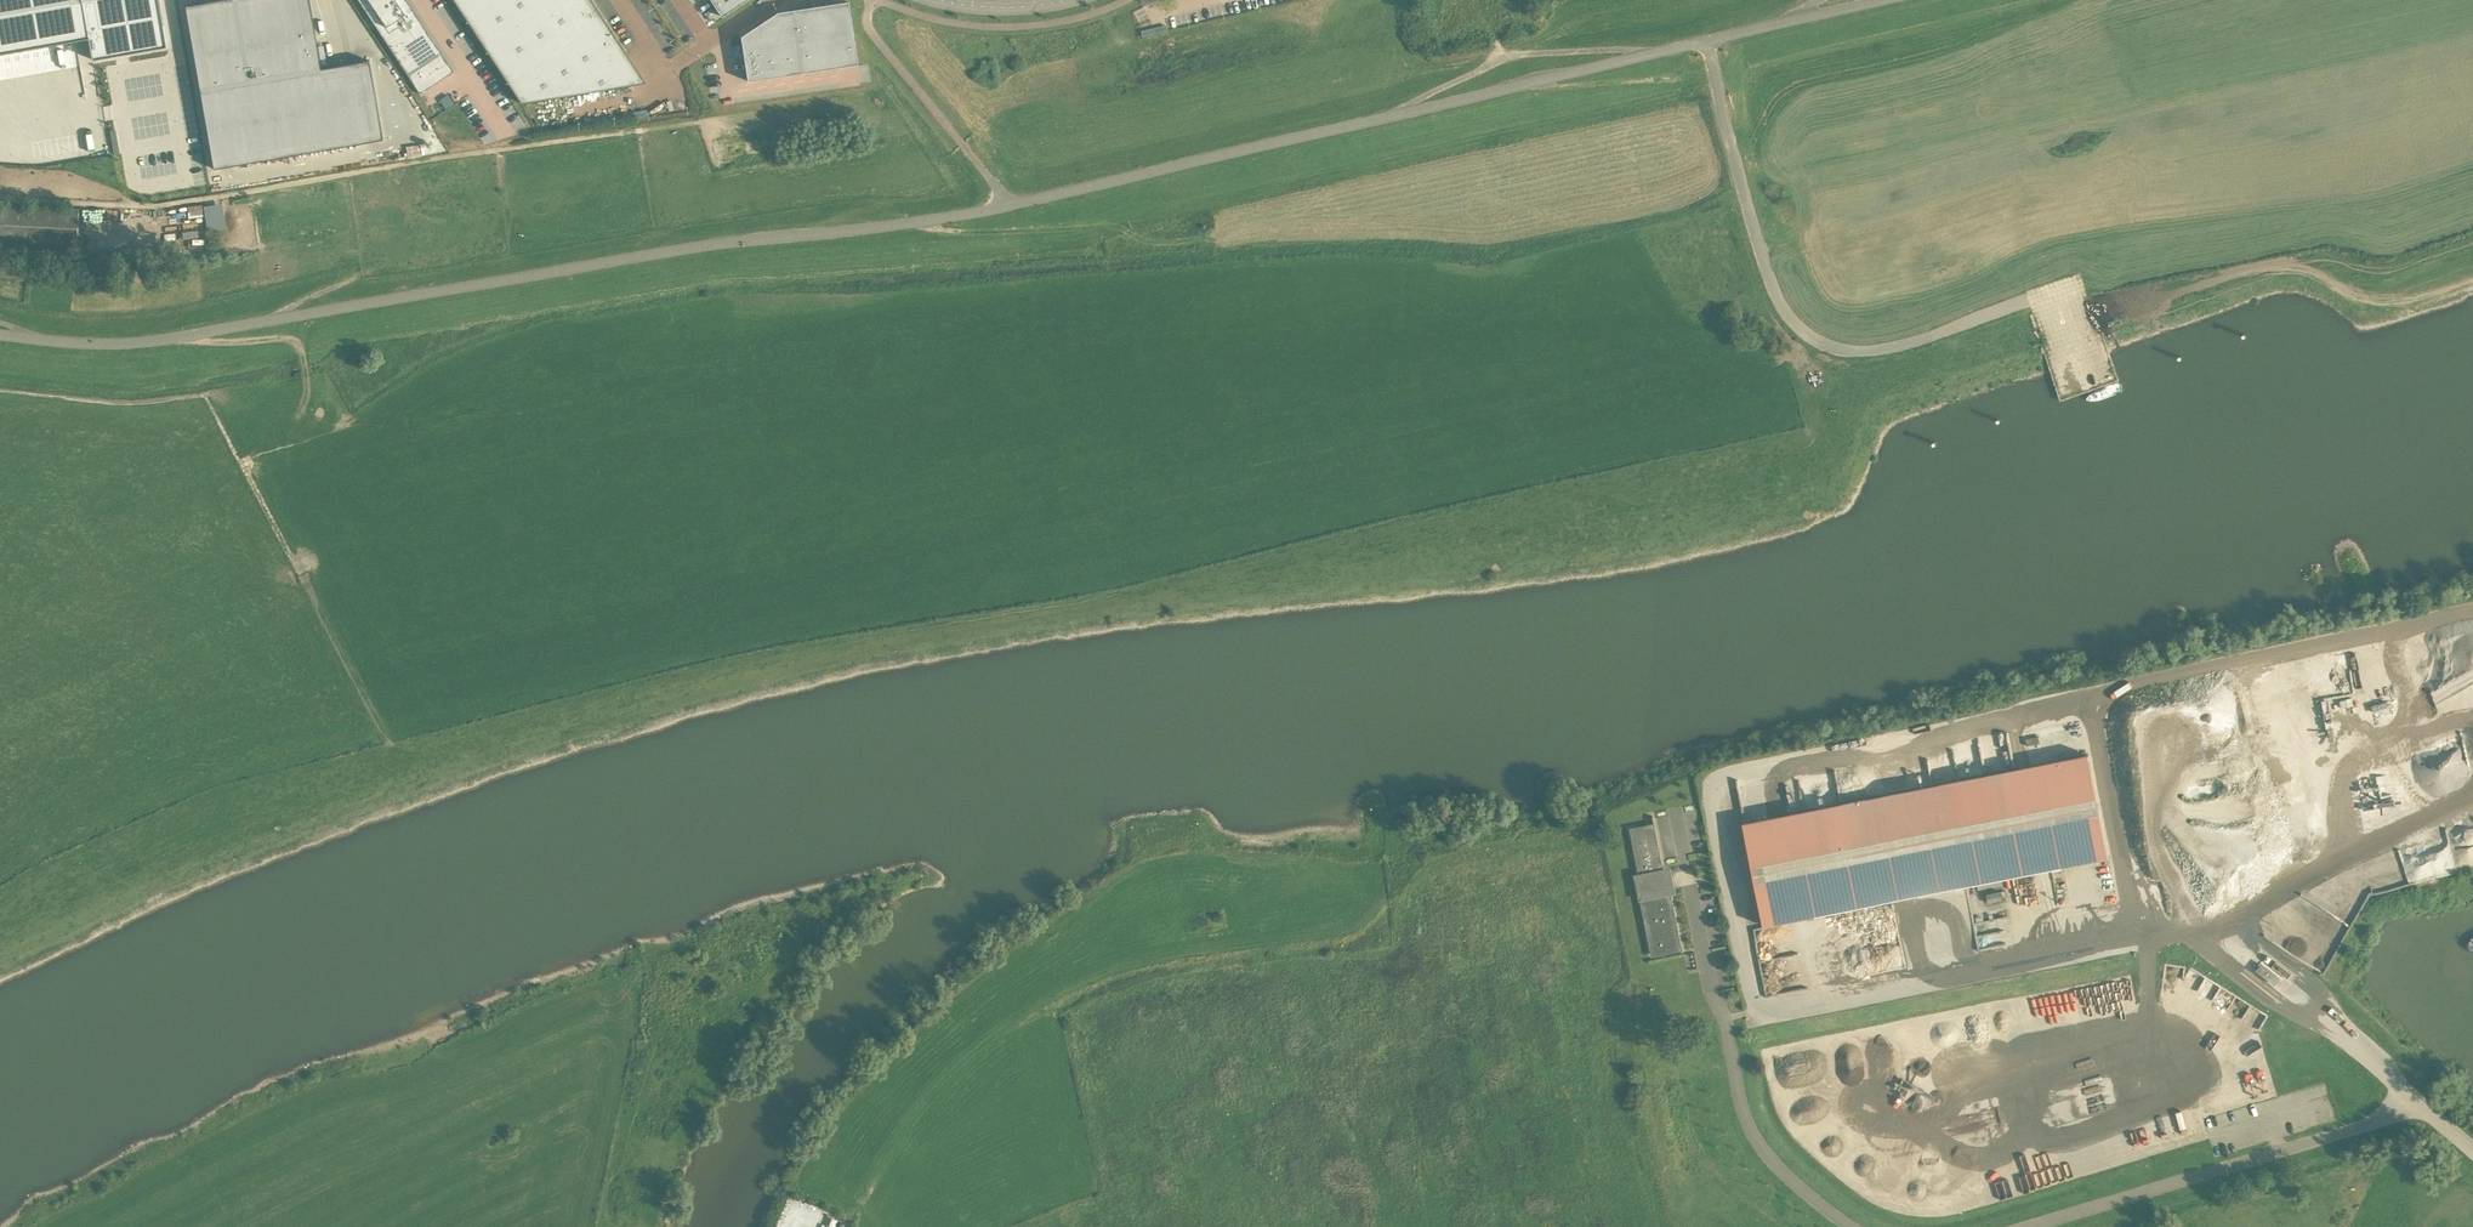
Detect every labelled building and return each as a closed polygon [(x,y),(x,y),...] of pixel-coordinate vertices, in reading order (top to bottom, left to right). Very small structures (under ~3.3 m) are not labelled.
[(90,36),(94,58),(169,45),(161,0),(0,0),(0,52),(90,36)] [(186,5),(214,168),(383,139),(369,60),(321,68),(310,0),(217,0),(186,5)] [(420,93),(453,71),(407,0),(359,0),(420,93)] [(522,103),(563,96),(632,85),(615,57),(625,50),(592,0),(454,0),(522,103)] [(722,16),(747,0),(711,0),(722,16)] [(830,4),(835,35),(853,33),(848,1),(830,4)] [(835,35),(830,4),(812,7),(816,38),(835,35)] [(798,41),(816,38),(812,7),(793,9),(798,41)] [(780,44),(798,41),(793,9),(778,12),(775,13),(780,44)] [(775,13),(758,25),(761,47),(780,44),(775,13)] [(763,54),(761,47),(758,25),(741,36),(744,57),(763,54)] [(858,64),(853,33),(835,35),(840,67),(858,64)] [(835,35),(816,38),(821,70),(840,67),(835,35)] [(803,72),(821,70),(816,38),(798,41),(803,72)] [(785,75),(803,72),(798,41),(780,44),(785,75)] [(761,47),(763,54),(766,78),(785,75),(780,44),(761,47)] [(748,81),(766,78),(763,54),(744,57),(748,81)] [(204,221),(204,228),(222,227),(221,203),(186,204),(187,222),(204,221)] [(2038,736),(2026,739),(2027,745),(2040,743),(2038,736)] [(1743,823),(1764,925),(2109,857),(2088,754),(1743,823)] [(1653,822),(1630,827),(1642,890),(1650,889),(1651,893),(1639,895),(1650,957),(1682,951),(1670,890),(1672,889),(1668,867),(1662,869),(1653,822)] [(1986,894),(1988,903),(2003,900),(2001,891),(1986,894)] [(2258,971),(2275,984),(2280,978),(2262,964),(2258,971)] [(824,1224),(833,1226),(836,1219),(826,1216),(824,1224)]
